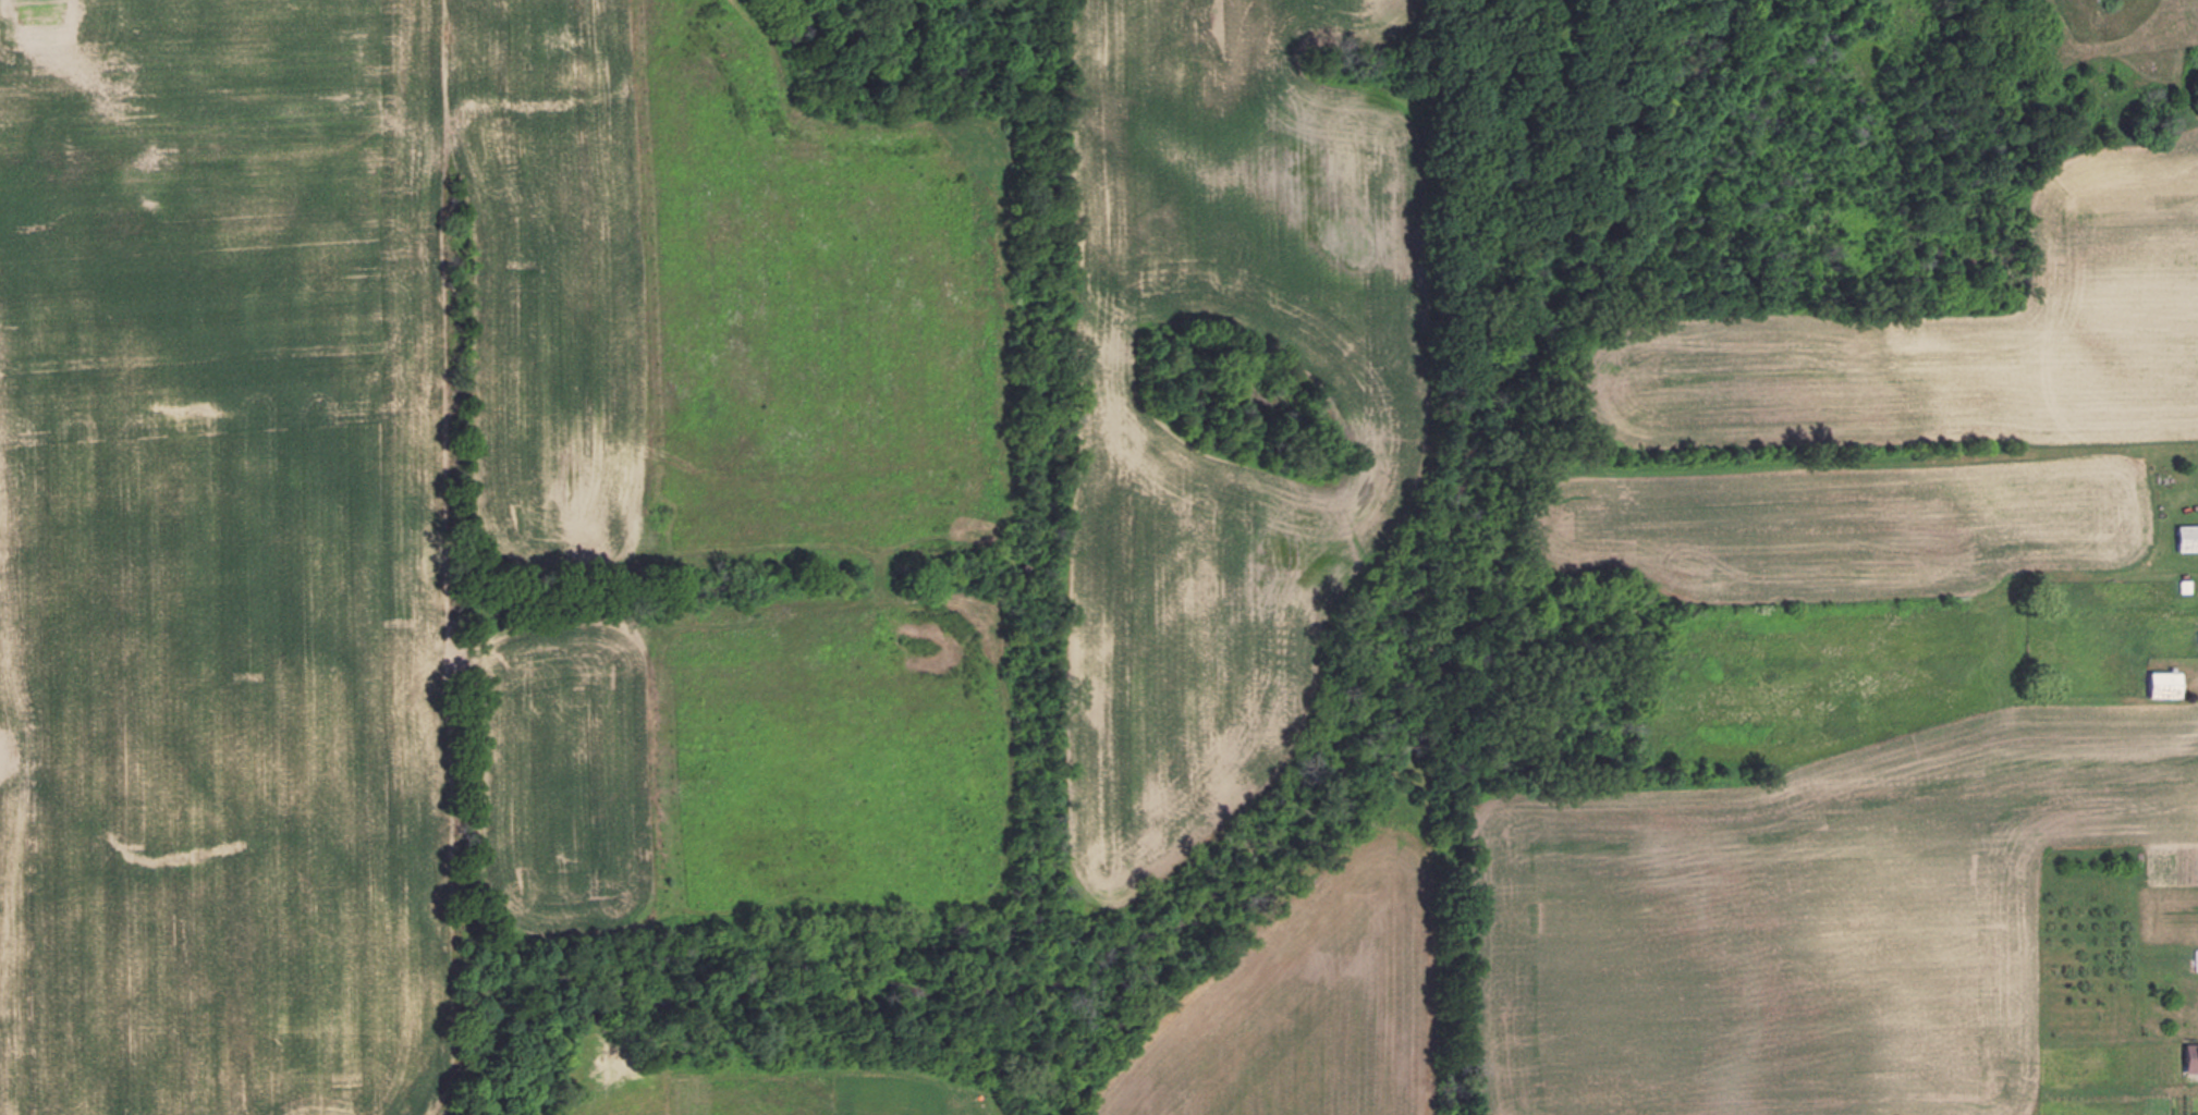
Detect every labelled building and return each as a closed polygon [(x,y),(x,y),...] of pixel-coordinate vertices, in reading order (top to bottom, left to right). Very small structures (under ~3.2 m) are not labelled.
[(2183,1043),(2183,1072),(2197,1072),(2197,1044),(2183,1043)]
